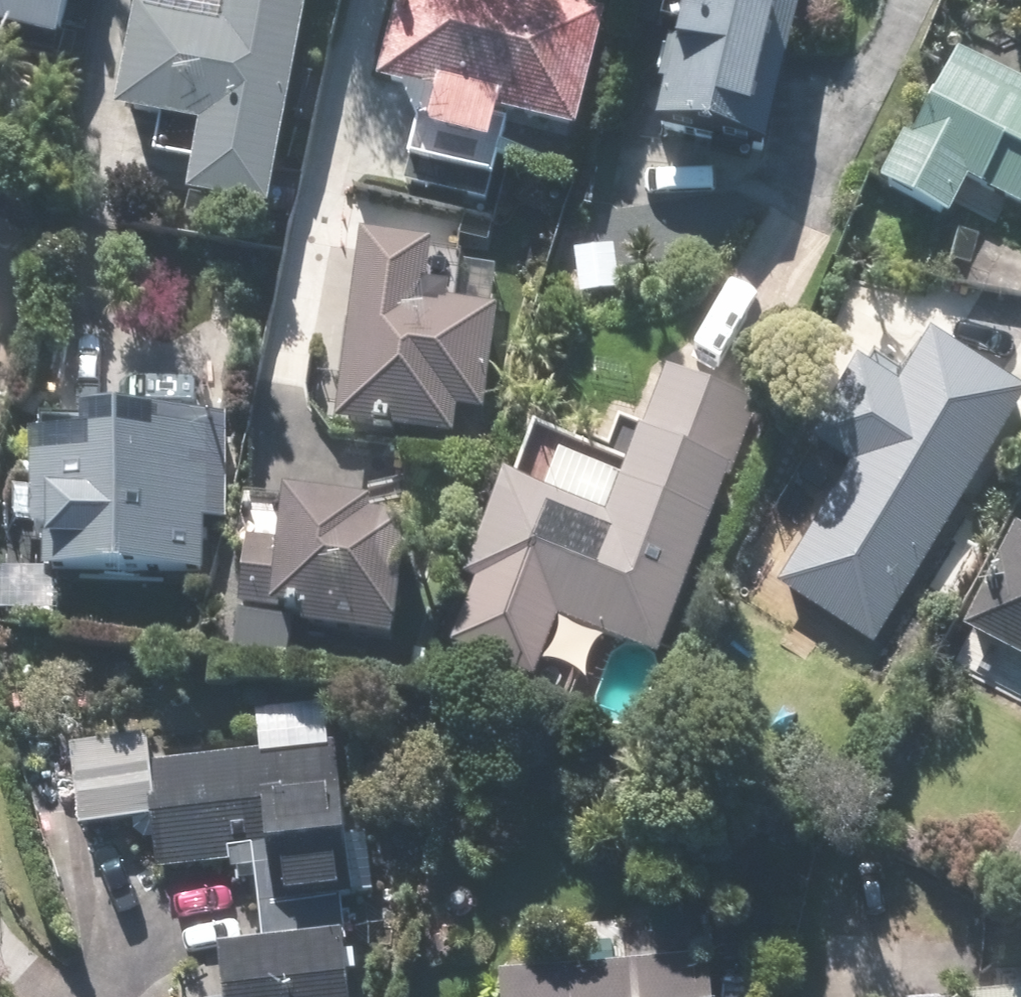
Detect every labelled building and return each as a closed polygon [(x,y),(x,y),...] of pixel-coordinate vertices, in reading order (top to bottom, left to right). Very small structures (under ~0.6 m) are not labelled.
[(54,45),(63,0),(0,0),(0,35),(54,45)] [(214,22),(127,6),(105,116),(193,133),(180,205),(264,221),(306,0),(218,0),(214,22)] [(368,96),(419,108),(411,143),(483,160),(492,125),(569,143),(598,19),(515,0),(390,0),(368,96)] [(637,142),(768,162),(792,0),(658,0),(637,142)] [(881,195),(946,226),(963,191),(1020,219),(1020,87),(951,53),(881,195)] [(449,425),(480,428),(490,327),(439,321),(442,296),(416,293),(420,259),(348,252),(328,439),(446,452),(449,425)] [(917,342),(889,391),(861,375),(816,453),(844,469),(777,586),(882,646),(954,519),(1020,402),(1020,401),(917,342)] [(516,434),(432,647),(534,688),(561,622),(655,660),(754,409),(662,372),(621,475),(516,434)] [(210,429),(30,420),(26,507),(42,508),(39,578),(203,586),(210,429)] [(237,591),(263,594),(260,623),(295,627),(293,645),(387,655),(400,539),(359,535),(361,523),(272,513),(268,553),(242,550),(237,591)] [(1005,536),(957,630),(1020,663),(1020,544),(1005,536)] [(219,996),(345,996),(328,705),(250,710),(253,766),(150,772),(149,743),(55,749),(63,904),(252,893),(255,956),(216,958),(219,996)] [(486,996),(704,996),(701,961),(485,977),(486,996)]
